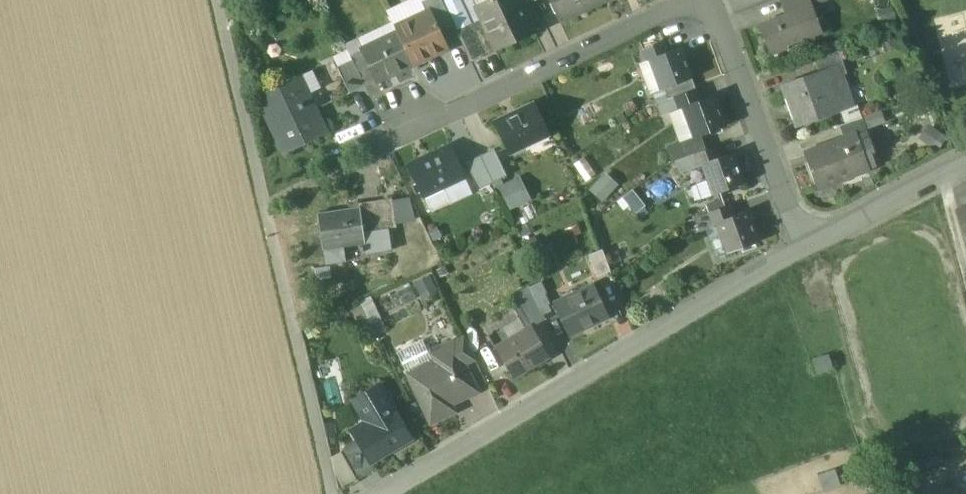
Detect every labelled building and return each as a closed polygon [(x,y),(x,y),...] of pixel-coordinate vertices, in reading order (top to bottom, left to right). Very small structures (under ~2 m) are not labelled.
[(422,2),(427,13),(429,12),(439,34),(454,26),(442,0),(426,0),(422,2)] [(488,0),(475,6),(485,26),(496,50),(535,32),(520,0),(488,0)] [(560,22),(606,0),(605,0),(549,0),(560,22)] [(788,8),(792,7),(793,9),(811,2),(812,3),(820,0),(785,0),(788,8)] [(811,2),(793,9),(792,7),(788,8),(790,13),(759,25),(770,55),(786,49),(785,46),(822,32),(812,3),(811,2)] [(427,13),(396,28),(398,32),(413,63),(445,47),(439,34),(429,12),(427,13)] [(485,26),(460,37),(471,62),(496,50),(485,26)] [(398,32),(362,49),(377,80),(413,63),(398,32)] [(663,41),(643,49),(647,61),(651,60),(650,59),(667,53),(663,41)] [(692,78),(681,48),(667,53),(650,59),(651,60),(662,89),(692,78)] [(377,80),(362,49),(350,54),(353,60),(365,85),(377,80)] [(838,51),(814,60),(819,71),(823,70),(826,79),(846,72),(838,51)] [(365,85),(353,60),(338,67),(350,92),(365,85)] [(819,71),(781,84),(795,125),(837,111),(826,79),(823,70),(819,71)] [(310,109),(295,77),(258,94),(284,152),(325,133),(313,108),(310,109)] [(696,89),(675,96),(680,109),(684,107),(700,100),(696,89)] [(700,100),(684,107),(695,137),(700,135),(725,126),(714,96),(700,100)] [(534,104),(496,123),(509,149),(547,131),(534,104)] [(861,117),(839,125),(843,139),(855,134),(856,135),(866,131),(861,117)] [(843,139),(806,152),(818,186),(842,177),(843,178),(868,168),(856,135),(855,134),(843,139)] [(695,137),(675,144),(680,158),(694,153),(705,149),(700,135),(695,137)] [(450,144),(409,164),(424,195),(465,176),(450,144)] [(705,149),(694,153),(699,165),(702,164),(702,163),(719,157),(715,145),(705,149)] [(507,175),(495,148),(480,155),(492,182),(507,175)] [(719,157),(702,163),(702,164),(713,194),(744,183),(733,152),(719,157)] [(492,182),(480,155),(466,161),(479,188),(492,182)] [(620,185),(608,171),(591,187),(603,201),(620,185)] [(519,178),(499,188),(510,210),(530,200),(519,178)] [(624,197),(637,211),(647,202),(634,188),(624,197)] [(393,197),(358,202),(359,207),(362,227),(397,222),(393,197)] [(729,204),(708,211),(713,224),(716,223),(716,222),(733,216),(729,204)] [(359,207),(319,212),(326,263),(345,260),(343,246),(365,243),(366,253),(391,249),(388,228),(363,232),(362,227),(359,207)] [(958,211),(965,243),(965,209),(958,211)] [(733,216),(716,222),(716,223),(727,253),(758,242),(747,211),(733,216)] [(602,248),(589,253),(597,274),(610,269),(602,248)] [(595,282),(553,302),(568,335),(610,315),(595,282)] [(530,285),(514,293),(518,302),(513,304),(527,328),(531,325),(531,326),(545,318),(530,285)] [(531,326),(531,325),(527,328),(497,346),(514,376),(549,355),(531,326)] [(475,357),(465,335),(454,340),(465,362),(475,357)] [(454,339),(430,351),(433,359),(419,366),(426,382),(414,388),(431,422),(455,411),(451,404),(478,391),(465,362),(454,340),(454,339)] [(422,340),(397,352),(414,388),(426,382),(419,366),(433,359),(430,351),(428,351),(422,340)] [(830,353),(812,358),(817,375),(835,369),(830,353)] [(411,437),(380,384),(353,400),(366,421),(352,429),(359,441),(371,461),(411,437)] [(359,441),(341,451),(353,471),(371,461),(359,441)] [(360,493),(371,487),(360,468),(353,471),(348,474),(360,493)] [(838,468),(821,473),(825,488),(842,483),(838,468)]
